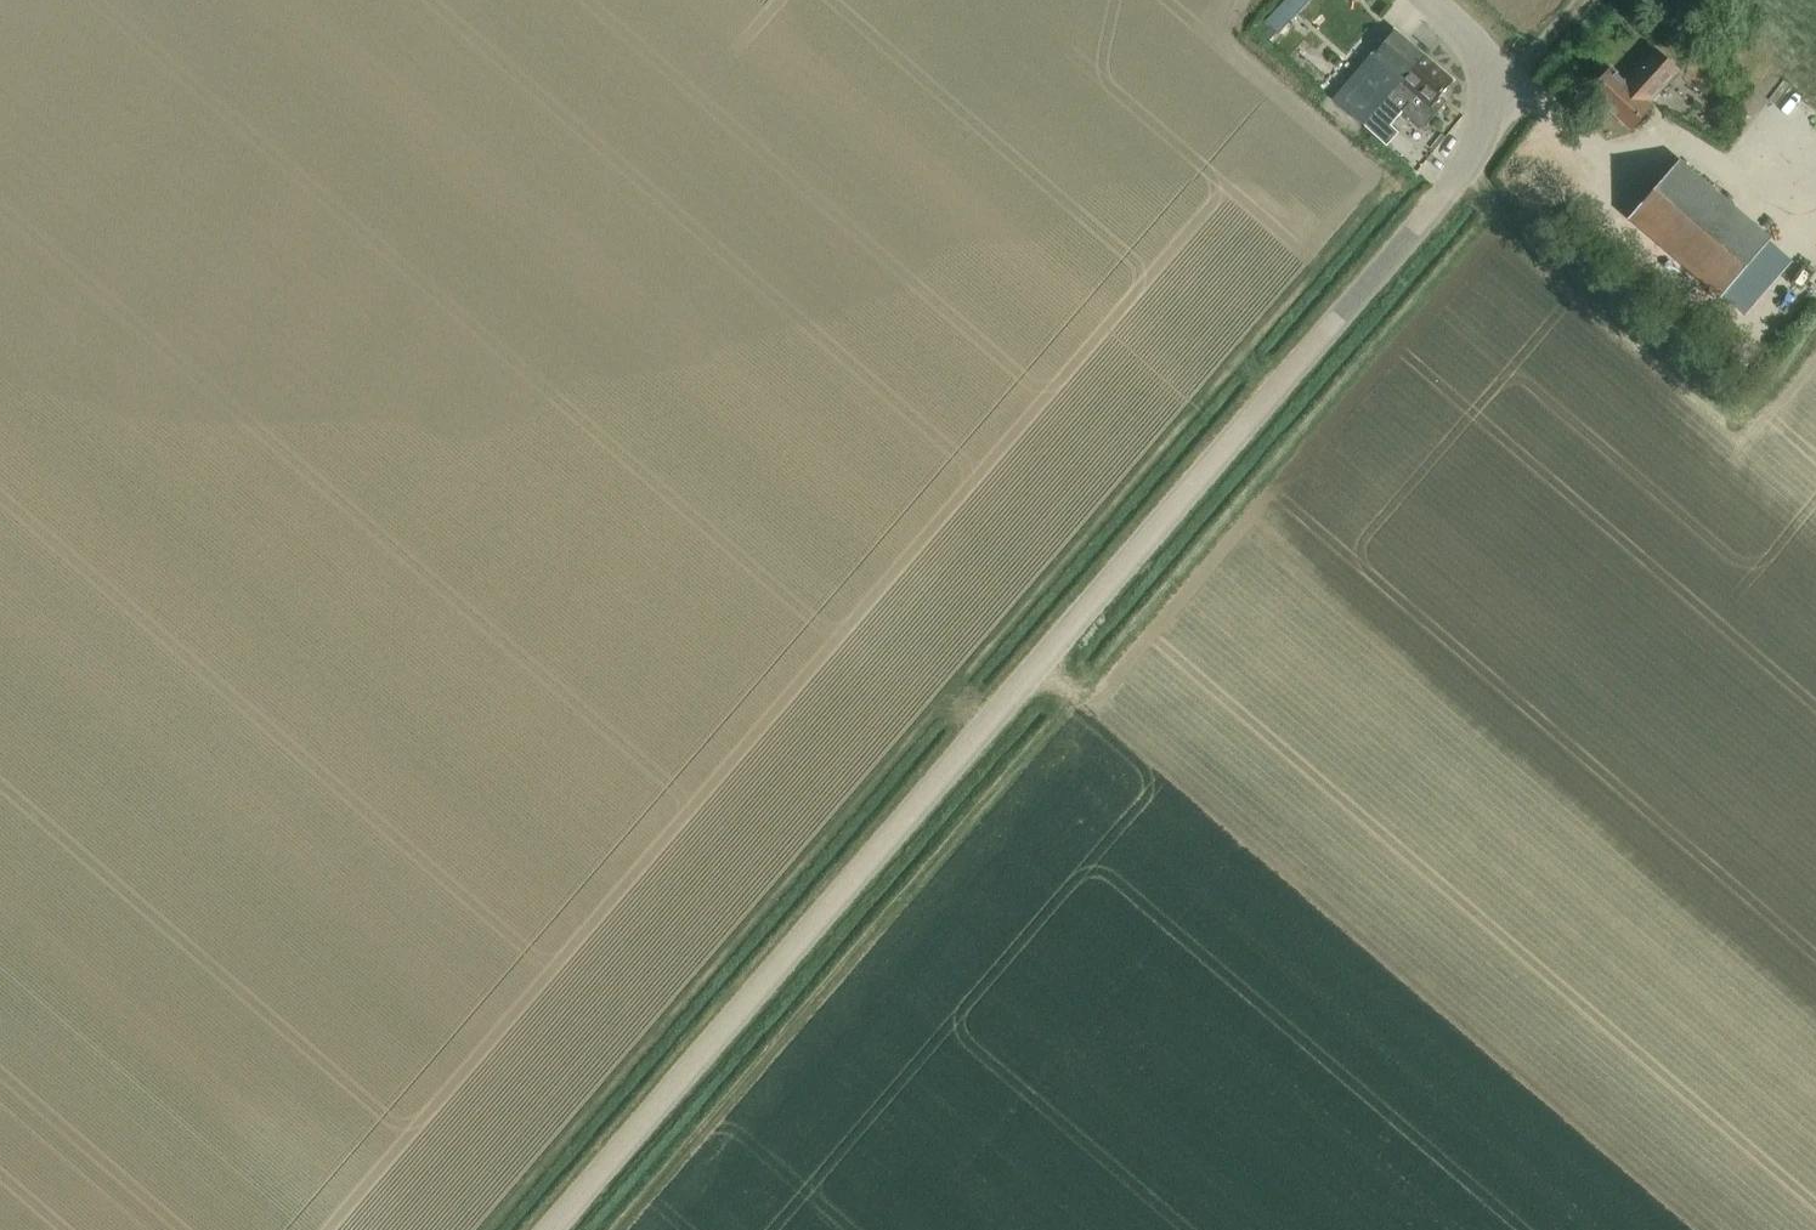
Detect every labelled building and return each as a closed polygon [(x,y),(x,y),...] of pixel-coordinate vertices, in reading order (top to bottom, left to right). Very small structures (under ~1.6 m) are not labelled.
[(1264,21),(1272,28),(1298,0),(1284,0),(1264,21)] [(1685,23),(1663,37),(1674,54),(1696,41),(1685,23)] [(1396,89),(1426,55),(1395,29),(1366,63),(1393,87),(1394,87),(1396,89)] [(1281,38),(1275,45),(1288,57),(1295,50),(1281,38)] [(1649,102),(1678,69),(1657,50),(1627,82),(1611,67),(1590,91),(1631,128),(1652,105),(1649,102)] [(1441,95),(1454,79),(1426,55),(1396,89),(1394,87),(1393,87),(1395,88),(1364,125),(1387,144),(1398,131),(1390,124),(1402,110),(1423,128),(1447,100),(1441,95)] [(1339,88),(1326,77),(1320,85),(1332,97),(1339,88)] [(1371,113),(1390,91),(1379,81),(1360,103),(1371,113)] [(1719,296),(1770,237),(1679,158),(1628,217),(1719,296)]
